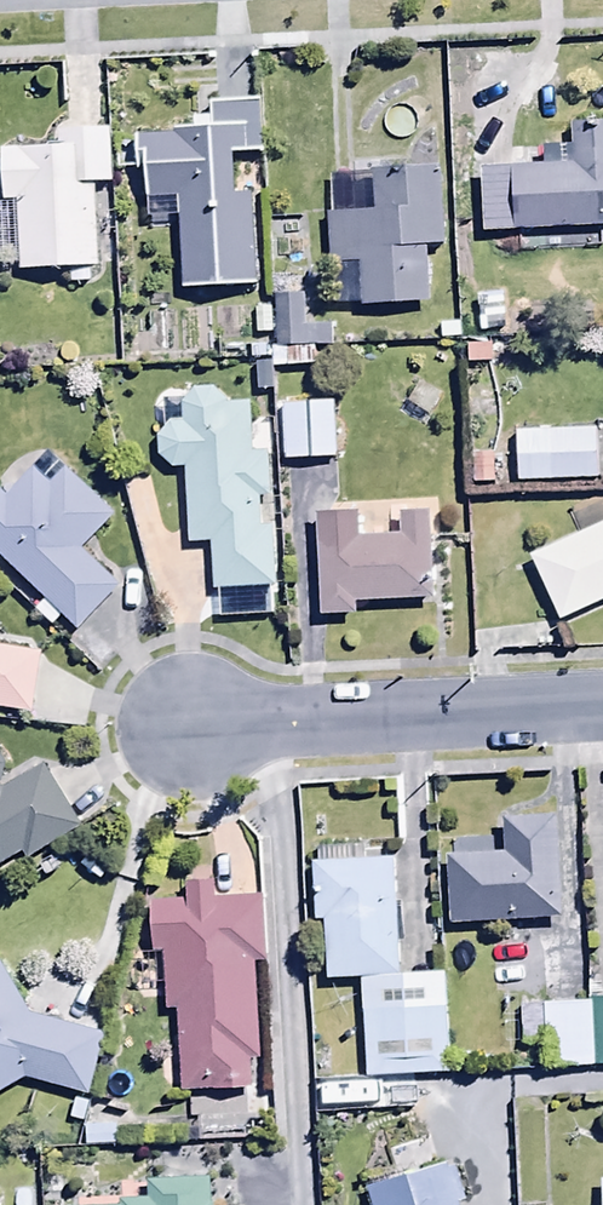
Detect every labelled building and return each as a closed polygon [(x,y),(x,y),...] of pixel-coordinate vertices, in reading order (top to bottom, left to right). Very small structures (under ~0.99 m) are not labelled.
[(143,137),(143,155),(146,155),(147,205),(180,204),(182,297),(254,295),(252,200),(236,201),(234,161),(266,160),(265,105),(211,107),(211,122),(196,123),(196,135),(143,137)] [(519,235),(520,255),(601,251),(600,231),(602,230),(602,128),(595,129),(595,121),(576,122),(577,149),(545,151),(546,173),(481,176),(483,236),(519,235)] [(19,204),(20,277),(97,276),(96,189),(113,189),(112,135),(60,135),(60,154),(3,155),(3,205),(19,204)] [(327,221),(327,308),(360,308),(360,312),(426,312),(426,252),(444,252),(444,172),(375,172),(375,221),(327,221)] [(254,313),(254,338),(275,339),(275,372),(315,371),(315,348),(334,348),(333,327),(304,328),(303,300),(274,300),(274,313),(254,313)] [(269,501),(267,457),(253,458),(251,409),(228,410),(215,394),(196,392),(184,406),(183,428),(172,429),(158,442),(159,462),(171,474),(186,473),(189,549),(211,548),(213,597),(276,594),(273,528),(260,529),(259,502),(269,501)] [(335,408),(285,408),(286,465),(336,465),(335,408)] [(598,434),(517,436),(518,486),(599,484),(598,434)] [(495,456),(474,455),(473,490),(495,490),(495,456)] [(77,636),(120,592),(80,552),(111,520),(65,475),(50,490),(34,474),(6,502),(0,495),(0,561),(45,605),(36,614),(50,629),(60,619),(77,636)] [(359,518),(319,520),(321,621),(358,620),(357,607),(433,605),(431,519),(402,520),(403,543),(360,544),(359,518)] [(532,561),(560,627),(602,608),(602,531),(532,561)] [(31,718),(40,659),(0,653),(0,713),(31,718)] [(24,856),(28,864),(81,832),(44,771),(4,795),(0,789),(0,870),(24,856)] [(454,860),(448,861),(451,930),(562,926),(558,821),(505,823),(507,858),(496,859),(496,841),(453,843),(454,860)] [(362,982),(400,980),(394,863),(352,865),(352,854),(324,856),(325,870),(315,871),(318,926),(326,925),(330,983),(362,982)] [(189,908),(153,909),(153,958),(165,958),(166,1013),(181,1013),(182,1096),(189,1096),(190,1121),(200,1121),(201,1144),(256,1143),(256,1128),(266,1128),(265,1091),(258,1091),(256,967),(264,967),(263,904),(217,905),(217,889),(188,890),(189,908)] [(26,1081),(90,1100),(108,1040),(32,1021),(2,966),(0,966),(0,1096),(26,1081)] [(400,980),(362,982),(367,1082),(473,1076),(472,1058),(450,1059),(446,977),(400,980)] [(592,1003),(592,1007),(594,1072),(602,1072),(602,1002),(592,1003)] [(594,1072),(592,1007),(522,1009),(524,1049),(547,1049),(548,1074),(594,1072)] [(119,1126),(87,1126),(87,1150),(119,1150),(119,1126)] [(370,1194),(374,1204),(458,1204),(447,1168),(370,1194)] [(209,1185),(148,1186),(149,1204),(135,1204),(210,1204),(209,1185)]
